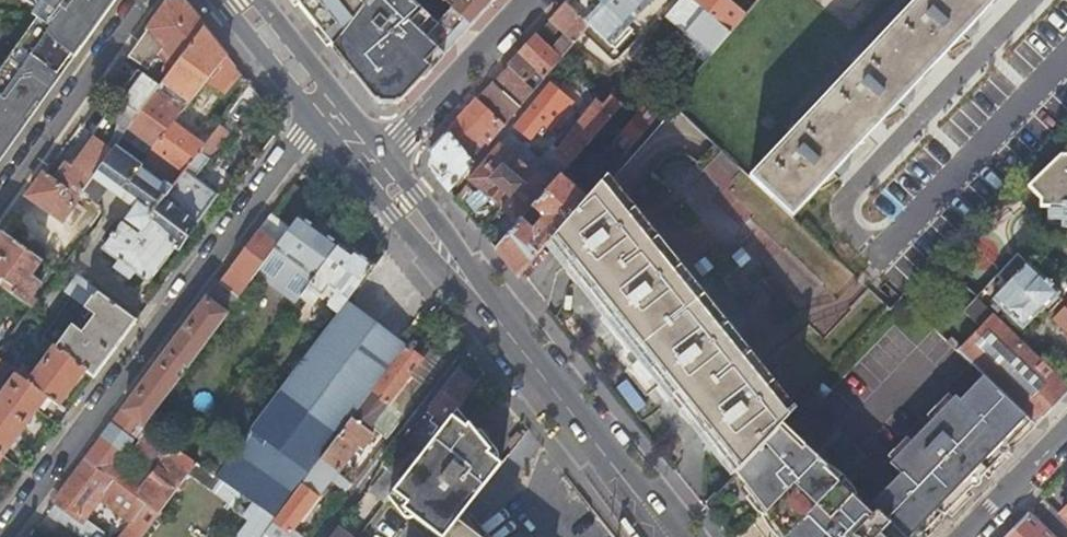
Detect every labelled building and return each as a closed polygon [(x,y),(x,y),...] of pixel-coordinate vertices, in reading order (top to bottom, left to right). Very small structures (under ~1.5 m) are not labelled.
[(41,2),(32,15),(37,19),(23,38),(0,71),(0,160),(26,124),(23,122),(36,103),(39,105),(60,76),(57,74),(71,55),(73,57),(115,0),(38,0),(41,2)] [(368,0),(295,0),(303,11),(307,8),(334,43),(368,0)] [(334,43),(332,46),(375,100),(401,99),(471,24),(453,8),(444,0),(368,0),(334,43)] [(453,8),(471,24),(493,0),(460,0),(453,8)] [(685,31),(704,10),(693,0),(683,0),(665,20),(682,35),(685,31)] [(730,32),(747,13),(731,0),(693,0),(704,10),(730,32)] [(791,214),(993,0),(913,0),(749,174),(791,214)] [(780,12),(790,0),(767,0),(780,12)] [(170,72),(203,26),(183,1),(168,1),(136,45),(155,57),(165,47),(173,55),(164,67),(170,72)] [(537,34),(508,65),(524,80),(535,68),(545,76),(590,23),(567,1),(547,24),(553,29),(557,24),(561,28),(548,44),(537,34)] [(685,31),(711,53),(730,32),(704,10),(685,31)] [(129,128),(155,147),(173,122),(206,79),(225,53),(203,26),(170,72),(163,81),(159,87),(139,115),(129,128)] [(136,45),(128,56),(146,68),(155,57),(136,45)] [(675,59),(667,52),(645,77),(653,84),(675,59)] [(222,92),(238,70),(225,53),(206,79),(222,92)] [(493,81),(519,106),(534,89),(524,80),(508,65),(493,81)] [(170,72),(164,67),(157,77),(163,81),(170,72)] [(116,99),(139,115),(159,87),(137,71),(116,99)] [(478,97),(505,123),(519,106),(493,81),(478,97)] [(551,82),(503,138),(511,145),(522,133),(529,139),(542,124),(548,129),(553,122),(548,117),(557,106),(548,98),(557,87),(551,82)] [(240,122),(258,101),(245,91),(227,112),(240,122)] [(597,184),(606,174),(665,106),(649,92),(582,170),(597,184)] [(428,166),(448,190),(505,123),(478,97),(430,148),(428,166)] [(554,153),(568,166),(620,106),(610,97),(602,106),(596,101),(554,153)] [(94,138),(74,166),(67,161),(64,166),(55,178),(79,196),(83,191),(117,145),(129,128),(139,115),(116,99),(94,130),(94,138)] [(173,188),(204,146),(173,122),(155,147),(142,164),(173,188)] [(229,131),(220,124),(204,146),(173,188),(142,164),(117,145),(83,191),(91,197),(103,181),(137,205),(129,216),(131,223),(140,229),(137,233),(124,224),(119,225),(103,247),(120,260),(118,262),(133,273),(135,271),(148,281),(175,245),(178,248),(217,194),(195,177),(229,131)] [(543,182),(549,175),(527,155),(520,162),(499,143),(468,179),(501,207),(533,174),(543,182)] [(1028,189),(1040,201),(1039,211),(1048,211),(1048,226),(1061,226),(1061,230),(1066,230),(1066,154),(1063,154),(1028,189)] [(56,160),(47,172),(55,178),(64,166),(56,160)] [(46,171),(30,194),(85,234),(101,211),(100,204),(91,197),(83,191),(79,196),(55,178),(47,172),(46,171)] [(529,210),(555,181),(549,175),(543,182),(533,174),(501,207),(514,219),(526,207),(529,210)] [(777,426),(794,408),(606,174),(597,184),(584,199),(546,243),(735,471),(777,426)] [(517,276),(546,243),(584,199),(573,190),(576,186),(572,182),(569,186),(558,177),(555,181),(529,210),(495,249),(517,276)] [(314,277),(338,245),(300,215),(289,229),(256,275),(294,304),(300,296),(314,277)] [(272,225),(265,221),(258,230),(219,282),(239,297),(256,275),(289,229),(277,218),(272,225)] [(0,235),(0,283),(4,286),(7,282),(15,288),(12,292),(32,307),(36,301),(30,297),(41,282),(31,274),(41,260),(2,232),(0,235)] [(337,313),(345,302),(373,265),(352,249),(349,253),(338,245),(314,277),(300,296),(311,304),(318,295),(321,296),(329,287),(337,292),(330,302),(330,307),(337,313)] [(1017,252),(995,274),(1005,284),(992,297),(1022,327),(1039,310),(1041,311),(1058,293),(1017,252)] [(85,306),(97,290),(79,276),(66,293),(85,306)] [(239,297),(219,282),(207,298),(227,313),(239,297)] [(85,369),(94,376),(136,320),(97,290),(85,306),(94,314),(82,331),(72,323),(55,346),(85,369)] [(975,295),(961,309),(979,326),(957,349),(970,361),(1031,421),(1035,424),(1066,392),(1066,384),(975,295)] [(245,301),(239,297),(227,313),(233,317),(245,301)] [(227,313),(207,298),(124,409),(145,425),(163,402),(227,313)] [(1066,334),(1066,298),(1051,318),(1066,334)] [(351,418),(404,346),(345,302),(337,313),(237,445),(214,477),(240,494),(252,502),(276,518),(319,459),(351,418)] [(2,454),(45,397),(58,405),(85,369),(55,346),(35,374),(24,366),(0,398),(0,453),(2,454)] [(376,430),(386,438),(404,415),(389,403),(421,359),(404,346),(351,418),(362,427),(368,420),(373,425),(372,427),(376,430)] [(9,364),(0,358),(0,377),(9,364)] [(777,426),(735,471),(702,506),(727,536),(926,536),(929,534),(1031,421),(970,361),(946,387),(941,382),(875,452),(886,463),(852,498),(811,458),(812,456),(791,437),(787,440),(777,426)] [(443,423),(455,408),(474,384),(457,370),(427,410),(443,423)] [(163,402),(145,425),(148,428),(173,447),(183,454),(201,431),(163,402)] [(458,519),(494,474),(492,472),(499,463),(488,454),(485,452),(487,448),(455,408),(443,423),(420,454),(400,480),(385,498),(425,529),(428,532),(436,536),(444,536),(458,519)] [(145,432),(148,428),(145,425),(124,409),(113,424),(131,437),(133,435),(138,428),(145,432)] [(362,449),(376,430),(372,427),(373,425),(368,420),(362,427),(351,418),(319,459),(336,472),(357,446),(362,449)] [(164,458),(173,447),(148,428),(145,432),(138,428),(133,435),(164,458)] [(201,431),(183,454),(195,464),(212,441),(215,437),(203,428),(201,431)] [(87,459),(105,472),(112,462),(120,451),(103,438),(87,459)] [(187,475),(195,464),(183,454),(173,447),(164,458),(143,486),(136,496),(159,513),(187,475)] [(159,513),(136,496),(105,472),(87,459),(55,501),(61,506),(53,516),(73,530),(68,536),(101,536),(103,534),(83,519),(98,498),(132,523),(121,536),(141,536),(159,513)] [(351,484),(336,472),(319,459),(276,518),(264,533),(269,536),(304,536),(292,528),(328,480),(345,492),(351,484)] [(105,472),(136,496),(143,486),(112,462),(105,472)] [(195,464),(187,475),(232,506),(240,494),(214,477),(195,464)] [(382,503),(385,498),(400,480),(386,470),(369,492),(382,503)] [(1056,511),(1066,521),(1066,500),(1056,511)] [(47,512),(53,516),(61,506),(55,501),(47,512)] [(252,502),(243,515),(249,519),(236,536),(261,536),(264,533),(276,518),(252,502)] [(702,506),(726,536),(727,536),(702,506)] [(1005,536),(1044,536),(1032,525),(1032,518),(1027,514),(1005,536)] [(458,519),(444,536),(480,536),(458,519)] [(337,528),(330,536),(349,536),(337,528)]
